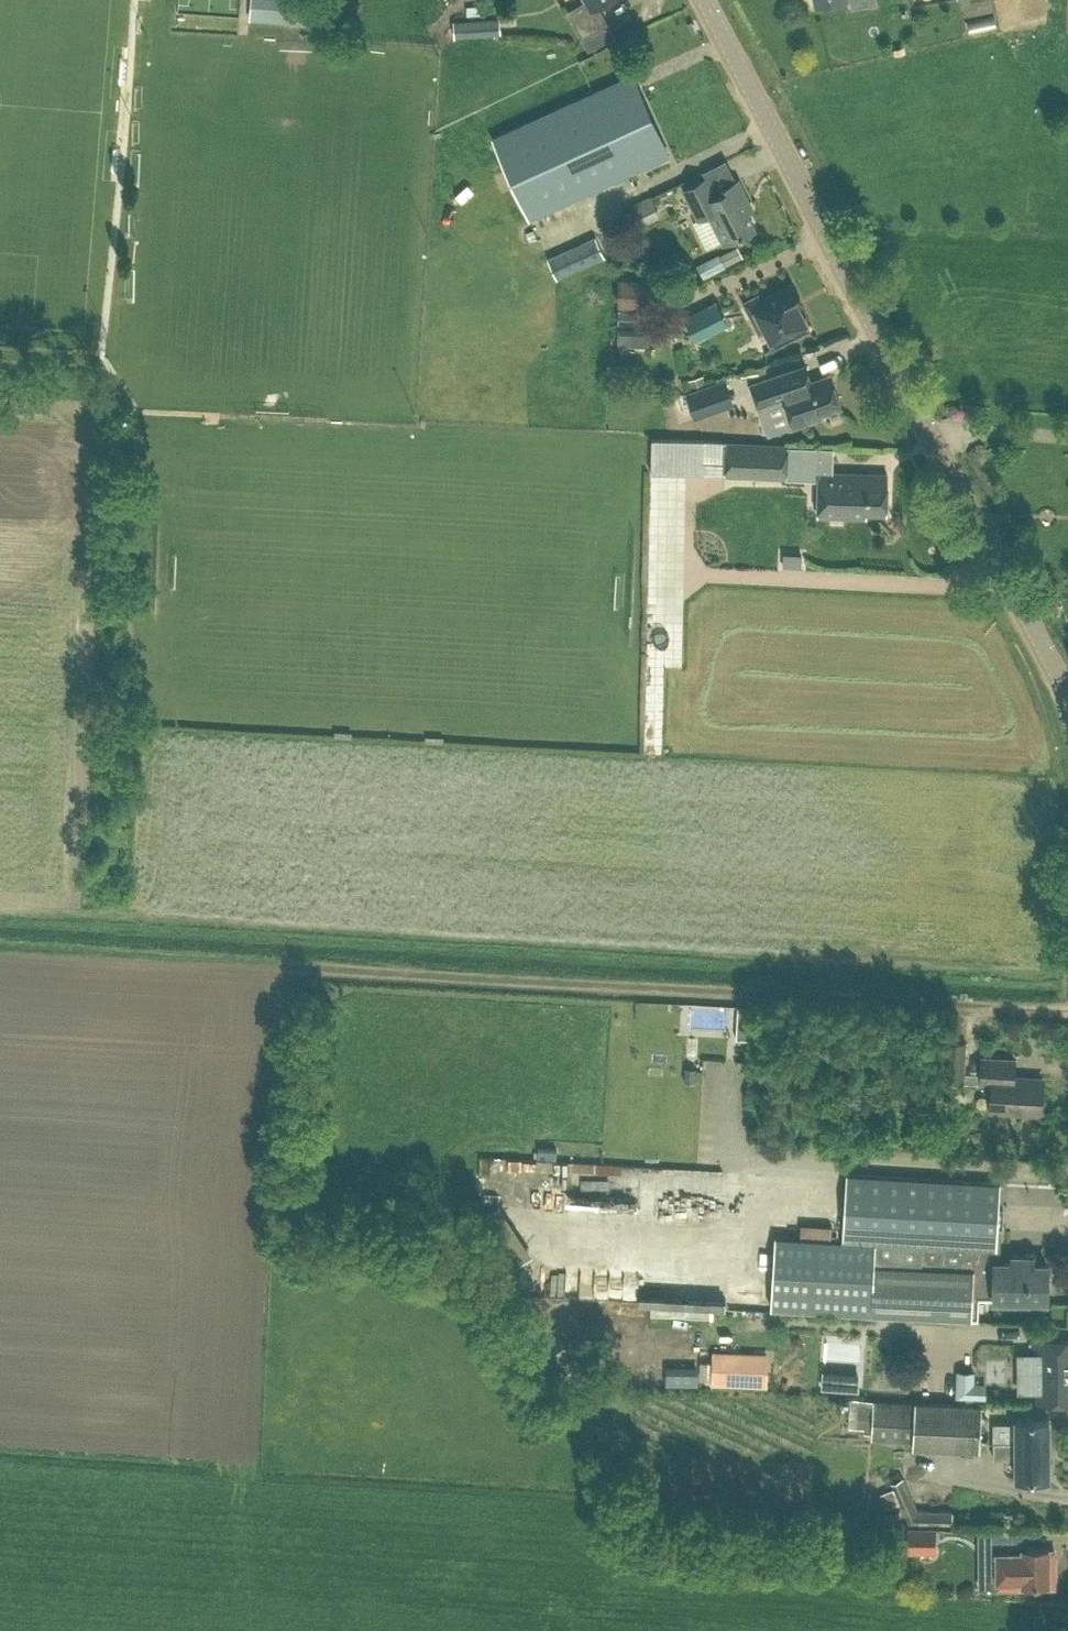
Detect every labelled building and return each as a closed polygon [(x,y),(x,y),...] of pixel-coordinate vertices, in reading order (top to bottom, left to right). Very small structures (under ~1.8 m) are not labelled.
[(183,8),(204,9),(204,0),(241,1),(241,0),(183,0),(183,8)] [(308,23),(309,0),(276,0),(276,23),(308,23)] [(567,10),(582,37),(609,23),(599,4),(606,0),(585,0),(567,10)] [(593,92),(493,137),(529,218),(644,165),(641,157),(646,155),(643,148),(659,140),(636,89),(600,106),(593,92)] [(723,179),(738,172),(731,160),(717,168),(723,179)] [(754,209),(748,196),(739,179),(721,187),(723,191),(716,195),(707,176),(684,188),(699,217),(709,212),(724,242),(755,226),(748,212),(754,209)] [(659,198),(627,204),(632,227),(664,220),(659,198)] [(605,256),(595,235),(546,257),(556,278),(605,256)] [(701,263),(706,276),(733,265),(727,252),(701,263)] [(799,297),(792,283),(765,297),(763,293),(746,302),(761,331),(765,329),(773,344),(809,326),(795,299),(799,297)] [(622,289),(622,304),(652,303),(652,289),(622,289)] [(649,310),(619,308),(617,345),(647,346),(649,310)] [(831,373),(811,380),(806,364),(751,383),(759,407),(785,399),(794,427),(821,418),(820,414),(842,406),(831,373)] [(734,404),(725,378),(685,391),(694,418),(734,404)] [(788,444),(726,441),(724,475),(786,479),(788,444)] [(887,473),(819,471),(818,514),(865,516),(866,511),(886,512),(887,473)] [(967,1040),(942,1039),(940,1081),(979,1082),(979,1084),(991,1084),(990,1109),(1039,1112),(1040,1078),(1012,1077),(1013,1059),(967,1058),(967,1040)] [(639,1174),(624,1174),(624,1163),(575,1162),(575,1180),(639,1181),(639,1174)] [(555,1182),(555,1170),(537,1170),(537,1182),(555,1182)] [(974,1276),(996,1277),(997,1261),(1000,1181),(846,1174),(843,1239),(773,1236),(769,1307),(973,1317),(974,1316),(972,1316),(973,1298),(973,1296),(974,1276)] [(1015,1262),(997,1261),(996,1277),(996,1281),(995,1297),(1046,1300),(1047,1287),(1051,1287),(1051,1271),(1048,1271),(1048,1265),(1033,1264),(1033,1256),(1015,1255),(1015,1262)] [(596,1289),(595,1266),(585,1266),(586,1289),(596,1289)] [(614,1297),(613,1280),(598,1281),(598,1298),(614,1297)] [(1033,1338),(1034,1354),(1037,1354),(1037,1401),(1067,1401),(1067,1338),(1033,1338)] [(773,1386),(774,1351),(715,1350),(714,1385),(773,1386)] [(960,1396),(979,1396),(979,1370),(960,1370),(960,1396)] [(853,1399),(854,1430),(878,1429),(877,1398),(853,1399)] [(919,1425),(983,1423),(983,1405),(918,1407),(919,1425)] [(1050,1476),(1049,1417),(1015,1417),(1015,1422),(993,1422),(994,1458),(1016,1458),(1016,1476),(1050,1476)] [(985,1448),(985,1424),(880,1423),(880,1447),(985,1448)] [(889,1508),(904,1502),(898,1486),(884,1491),(889,1508)] [(940,1552),(940,1539),(909,1539),(909,1552),(940,1552)] [(1055,1585),(1054,1562),(1049,1562),(1049,1546),(1022,1546),(1022,1549),(996,1549),(997,1586),(1055,1585)]
